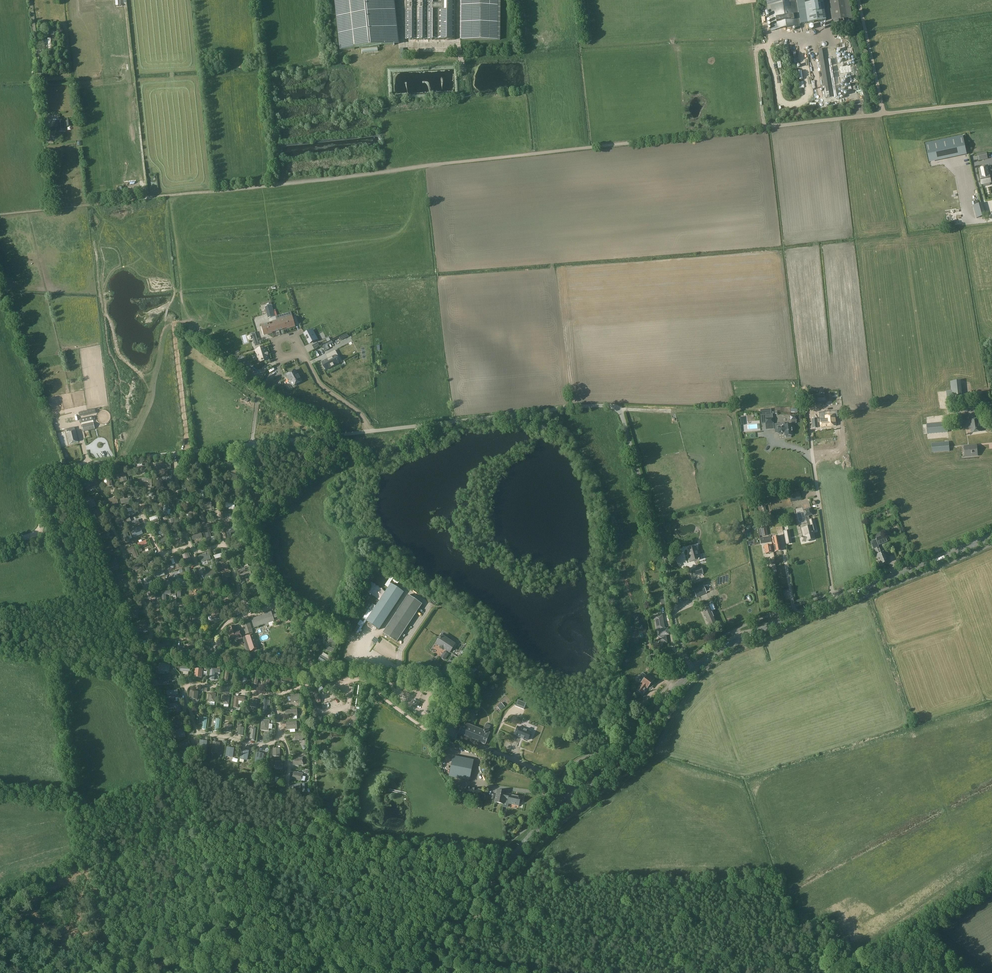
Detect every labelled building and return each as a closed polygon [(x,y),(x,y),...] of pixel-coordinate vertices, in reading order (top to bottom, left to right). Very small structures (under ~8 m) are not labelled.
[(340,51),(395,45),(390,0),(335,0),(340,51)] [(406,40),(455,40),(455,0),(406,0),(406,40)] [(460,40),(500,40),(500,0),(460,0),(460,40)] [(771,31),(802,26),(801,25),(798,5),(798,0),(766,0),(771,31)] [(807,24),(826,21),(823,0),(804,0),(807,24)] [(829,2),(832,22),(852,19),(849,0),(829,0),(829,2)] [(529,14),(529,15),(534,14),(533,2),(528,2),(529,4),(525,5),(525,14),(529,14)] [(526,17),(526,31),(531,31),(531,29),(536,29),(536,16),(530,16),(530,17),(526,17)] [(814,96),(822,95),(817,51),(808,52),(814,96)] [(65,122),(63,123),(63,121),(55,122),(56,132),(64,131),(64,127),(71,127),(70,121),(65,121),(65,122)] [(45,134),(46,137),(46,142),(55,141),(54,134),(45,134)] [(963,136),(926,144),(930,162),(967,154),(963,136)] [(987,152),(976,154),(978,161),(988,159),(987,152)] [(989,167),(979,169),(981,178),(982,185),(991,183),(990,176),(991,176),(989,167)] [(975,215),(984,212),(981,200),(972,202),(975,215)] [(272,305),(265,307),(268,319),(275,317),(272,305)] [(276,321),(279,330),(295,326),(292,316),(276,321)] [(261,325),(264,335),(279,330),(276,321),(261,325)] [(311,331),(305,334),(310,344),(316,340),(311,331)] [(251,333),(255,346),(261,344),(261,341),(258,342),(255,332),(251,333)] [(256,351),(259,362),(269,359),(268,355),(267,353),(265,348),(256,351)] [(335,356),(337,355),(335,351),(327,355),(329,359),(322,362),(326,370),(331,368),(334,367),(334,366),(338,364),(335,356)] [(295,371),(287,375),(292,386),(301,381),(295,371)] [(271,380),(269,382),(272,385),(271,386),(276,390),(278,387),(271,380)] [(825,395),(814,396),(815,404),(825,403),(825,395)] [(80,417),(83,416),(96,414),(95,409),(79,412),(80,417)] [(765,424),(773,423),(773,418),(772,414),(771,414),(771,409),(766,410),(766,415),(764,415),(765,424)] [(838,419),(838,418),(842,418),(842,415),(838,415),(835,416),(824,417),(825,422),(820,422),(820,427),(836,426),(835,419),(838,419)] [(971,428),(971,433),(981,431),(981,429),(980,426),(980,420),(970,421),(970,420),(966,421),(967,428),(971,428)] [(947,422),(927,424),(928,434),(948,432),(947,422)] [(83,432),(88,431),(95,429),(93,423),(82,425),(83,432)] [(791,435),(792,435),(792,430),(793,430),(793,426),(791,426),(791,425),(784,425),(784,427),(777,427),(778,434),(782,433),(784,433),(784,436),(786,436),(786,437),(791,437),(791,435)] [(78,442),(75,431),(67,433),(69,444),(78,442)] [(931,444),(932,453),(949,452),(948,442),(931,444)] [(964,447),(965,457),(977,456),(976,446),(964,447)] [(235,465),(235,456),(235,455),(224,456),(224,460),(231,460),(231,466),(235,465)] [(161,464),(154,465),(155,475),(162,475),(161,464)] [(149,466),(136,467),(137,474),(149,472),(149,466)] [(124,470),(118,471),(121,483),(127,481),(124,470)] [(94,475),(86,477),(90,487),(97,485),(94,475)] [(192,480),(190,477),(187,479),(193,487),(196,485),(192,480)] [(184,484),(185,492),(181,493),(182,496),(186,495),(190,494),(188,483),(184,484)] [(225,487),(225,490),(231,491),(230,496),(234,496),(235,487),(225,487)] [(205,491),(197,489),(193,500),(197,501),(199,494),(203,495),(205,491)] [(119,495),(121,504),(132,502),(131,498),(124,499),(123,494),(119,495)] [(116,497),(108,499),(110,506),(118,503),(116,497)] [(93,500),(86,503),(89,508),(96,505),(93,500)] [(807,541),(808,541),(809,542),(810,542),(811,542),(812,542),(812,541),(813,540),(814,540),(812,532),(816,531),(815,529),(813,520),(810,520),(809,516),(813,515),(811,508),(803,510),(804,517),(805,517),(808,528),(802,529),(804,537),(801,538),(802,542),(806,541),(807,541)] [(103,518),(100,509),(94,512),(97,521),(103,518)] [(122,516),(120,516),(114,518),(116,525),(124,522),(122,516)] [(98,528),(102,537),(108,535),(104,526),(98,528)] [(231,537),(230,531),(236,530),(236,527),(225,528),(226,532),(227,537),(231,537)] [(126,530),(118,533),(120,538),(123,536),(126,542),(130,540),(126,530)] [(874,536),(877,542),(884,539),(881,533),(874,536)] [(773,542),(775,552),(781,551),(781,550),(780,544),(779,541),(778,537),(772,538),(773,542)] [(242,539),(231,543),(233,547),(243,544),(242,539)] [(103,544),(107,553),(113,551),(110,542),(103,544)] [(134,546),(126,550),(128,554),(132,552),(134,558),(138,557),(134,546)] [(690,556),(688,556),(689,562),(696,561),(699,560),(698,555),(700,554),(699,550),(697,551),(696,546),(688,548),(690,556)] [(884,553),(882,554),(879,547),(874,549),(876,555),(876,556),(880,565),(881,565),(884,564),(883,564),(888,562),(884,553)] [(153,550),(142,554),(143,558),(154,553),(153,550)] [(201,562),(211,559),(209,553),(199,555),(201,562)] [(173,558),(173,559),(175,564),(177,569),(181,567),(178,557),(173,558)] [(116,559),(107,563),(109,569),(118,565),(116,559)] [(159,559),(148,564),(150,568),(160,563),(159,559)] [(141,562),(132,566),(134,571),(139,568),(140,572),(144,570),(141,562)] [(250,571),(238,576),(240,580),(249,577),(251,582),(254,581),(252,576),(250,571)] [(229,572),(221,575),(224,585),(228,584),(226,577),(230,576),(229,572)] [(148,576),(144,578),(147,583),(144,585),(146,589),(153,585),(148,576)] [(122,577),(114,580),(116,586),(124,583),(123,580),(124,579),(122,577)] [(391,584),(366,621),(379,630),(404,592),(391,584)] [(696,598),(699,596),(707,593),(706,591),(709,590),(707,585),(704,586),(703,585),(693,590),(693,591),(691,592),(693,598),(696,597),(696,598)] [(157,589),(147,593),(149,597),(154,595),(155,598),(159,597),(158,594),(159,593),(157,589)] [(170,590),(161,591),(162,601),(166,601),(166,594),(171,594),(170,590)] [(129,594),(121,598),(124,605),(132,602),(129,594)] [(397,612),(383,633),(397,642),(422,604),(408,595),(397,612)] [(231,601),(223,602),(225,609),(232,607),(231,601)] [(684,606),(685,608),(687,607),(688,610),(693,606),(690,602),(684,606)] [(714,618),(715,617),(715,616),(715,615),(714,614),(714,613),(713,612),(713,611),(711,612),(708,605),(701,608),(709,628),(710,628),(711,628),(713,628),(713,626),(717,625),(714,618)] [(217,608),(210,609),(211,619),(219,618),(217,608)] [(137,610),(127,611),(127,618),(137,618),(137,610)] [(161,611),(154,612),(155,623),(162,623),(161,611)] [(266,613),(259,615),(259,617),(251,619),(254,627),(274,621),(273,619),(272,616),(271,613),(266,615),(266,613)] [(655,616),(656,624),(657,631),(659,631),(660,636),(658,637),(659,644),(666,642),(665,635),(667,635),(667,633),(668,632),(668,629),(664,629),(662,615),(655,616)] [(146,621),(136,622),(137,629),(146,628),(146,621)] [(253,632),(249,621),(242,623),(246,635),(253,632)] [(231,642),(242,638),(239,630),(236,631),(234,626),(228,628),(230,633),(228,634),(231,642)] [(253,634),(245,637),(250,651),(258,648),(253,634)] [(442,636),(436,644),(431,651),(441,657),(444,660),(448,654),(447,654),(449,652),(450,652),(455,645),(442,636)] [(216,645),(212,646),(214,652),(207,654),(209,658),(220,654),(216,645)] [(178,654),(187,655),(189,648),(179,646),(178,654)] [(329,660),(322,656),(321,655),(318,661),(329,668),(332,662),(329,660)] [(169,665),(158,663),(157,671),(168,672),(169,665)] [(220,670),(210,669),(209,679),(214,680),(215,673),(219,673),(220,670)] [(639,679),(642,682),(640,685),(636,690),(642,694),(646,689),(646,690),(655,680),(648,675),(647,677),(642,673),(638,678),(639,679)] [(171,676),(158,678),(159,682),(162,682),(162,685),(169,684),(168,681),(171,681),(171,676)] [(197,692),(190,691),(189,699),(197,699),(197,692)] [(628,691),(623,697),(622,698),(627,702),(633,695),(628,691)] [(298,693),(289,695),(291,702),(300,699),(298,693)] [(228,705),(229,695),(222,695),(221,704),(228,705)] [(234,696),(233,708),(237,708),(238,701),(244,702),(245,697),(234,696)] [(257,700),(250,699),(249,707),(256,708),(257,700)] [(526,703),(518,700),(515,706),(524,710),(526,703)] [(181,712),(180,703),(168,705),(169,709),(176,708),(177,713),(181,712)] [(269,721),(262,720),(261,731),(269,731),(269,721)] [(296,722),(285,722),(286,730),(296,729),(296,722)] [(486,724),(484,728),(483,731),(463,722),(459,734),(485,744),(489,733),(487,732),(490,725),(486,724)] [(231,725),(224,725),(223,732),(230,733),(231,725)] [(531,731),(517,726),(515,731),(518,732),(516,736),(527,740),(531,731)] [(183,729),(175,731),(176,738),(184,737),(183,729)] [(182,750),(191,746),(188,740),(179,744),(182,750)] [(207,741),(200,740),(199,750),(207,750),(207,741)] [(219,743),(212,742),(211,753),(218,754),(219,743)] [(233,748),(226,747),(225,756),(232,758),(233,748)] [(248,751),(241,750),(239,759),(247,760),(248,751)] [(263,754),(256,752),(254,762),(261,763),(263,754)] [(448,772),(454,773),(453,778),(469,781),(474,759),(457,756),(457,758),(451,757),(448,772)] [(302,758),(293,758),(293,766),(303,765),(302,758)] [(301,781),(302,774),(293,772),(291,779),(301,781)] [(275,774),(268,773),(267,781),(274,782),(275,774)] [(481,799),(483,792),(483,790),(466,787),(465,796),(481,799)] [(509,796),(505,795),(506,792),(496,790),(494,802),(503,804),(504,798),(508,799),(507,803),(518,805),(519,801),(521,802),(522,797),(509,795),(509,796)]
